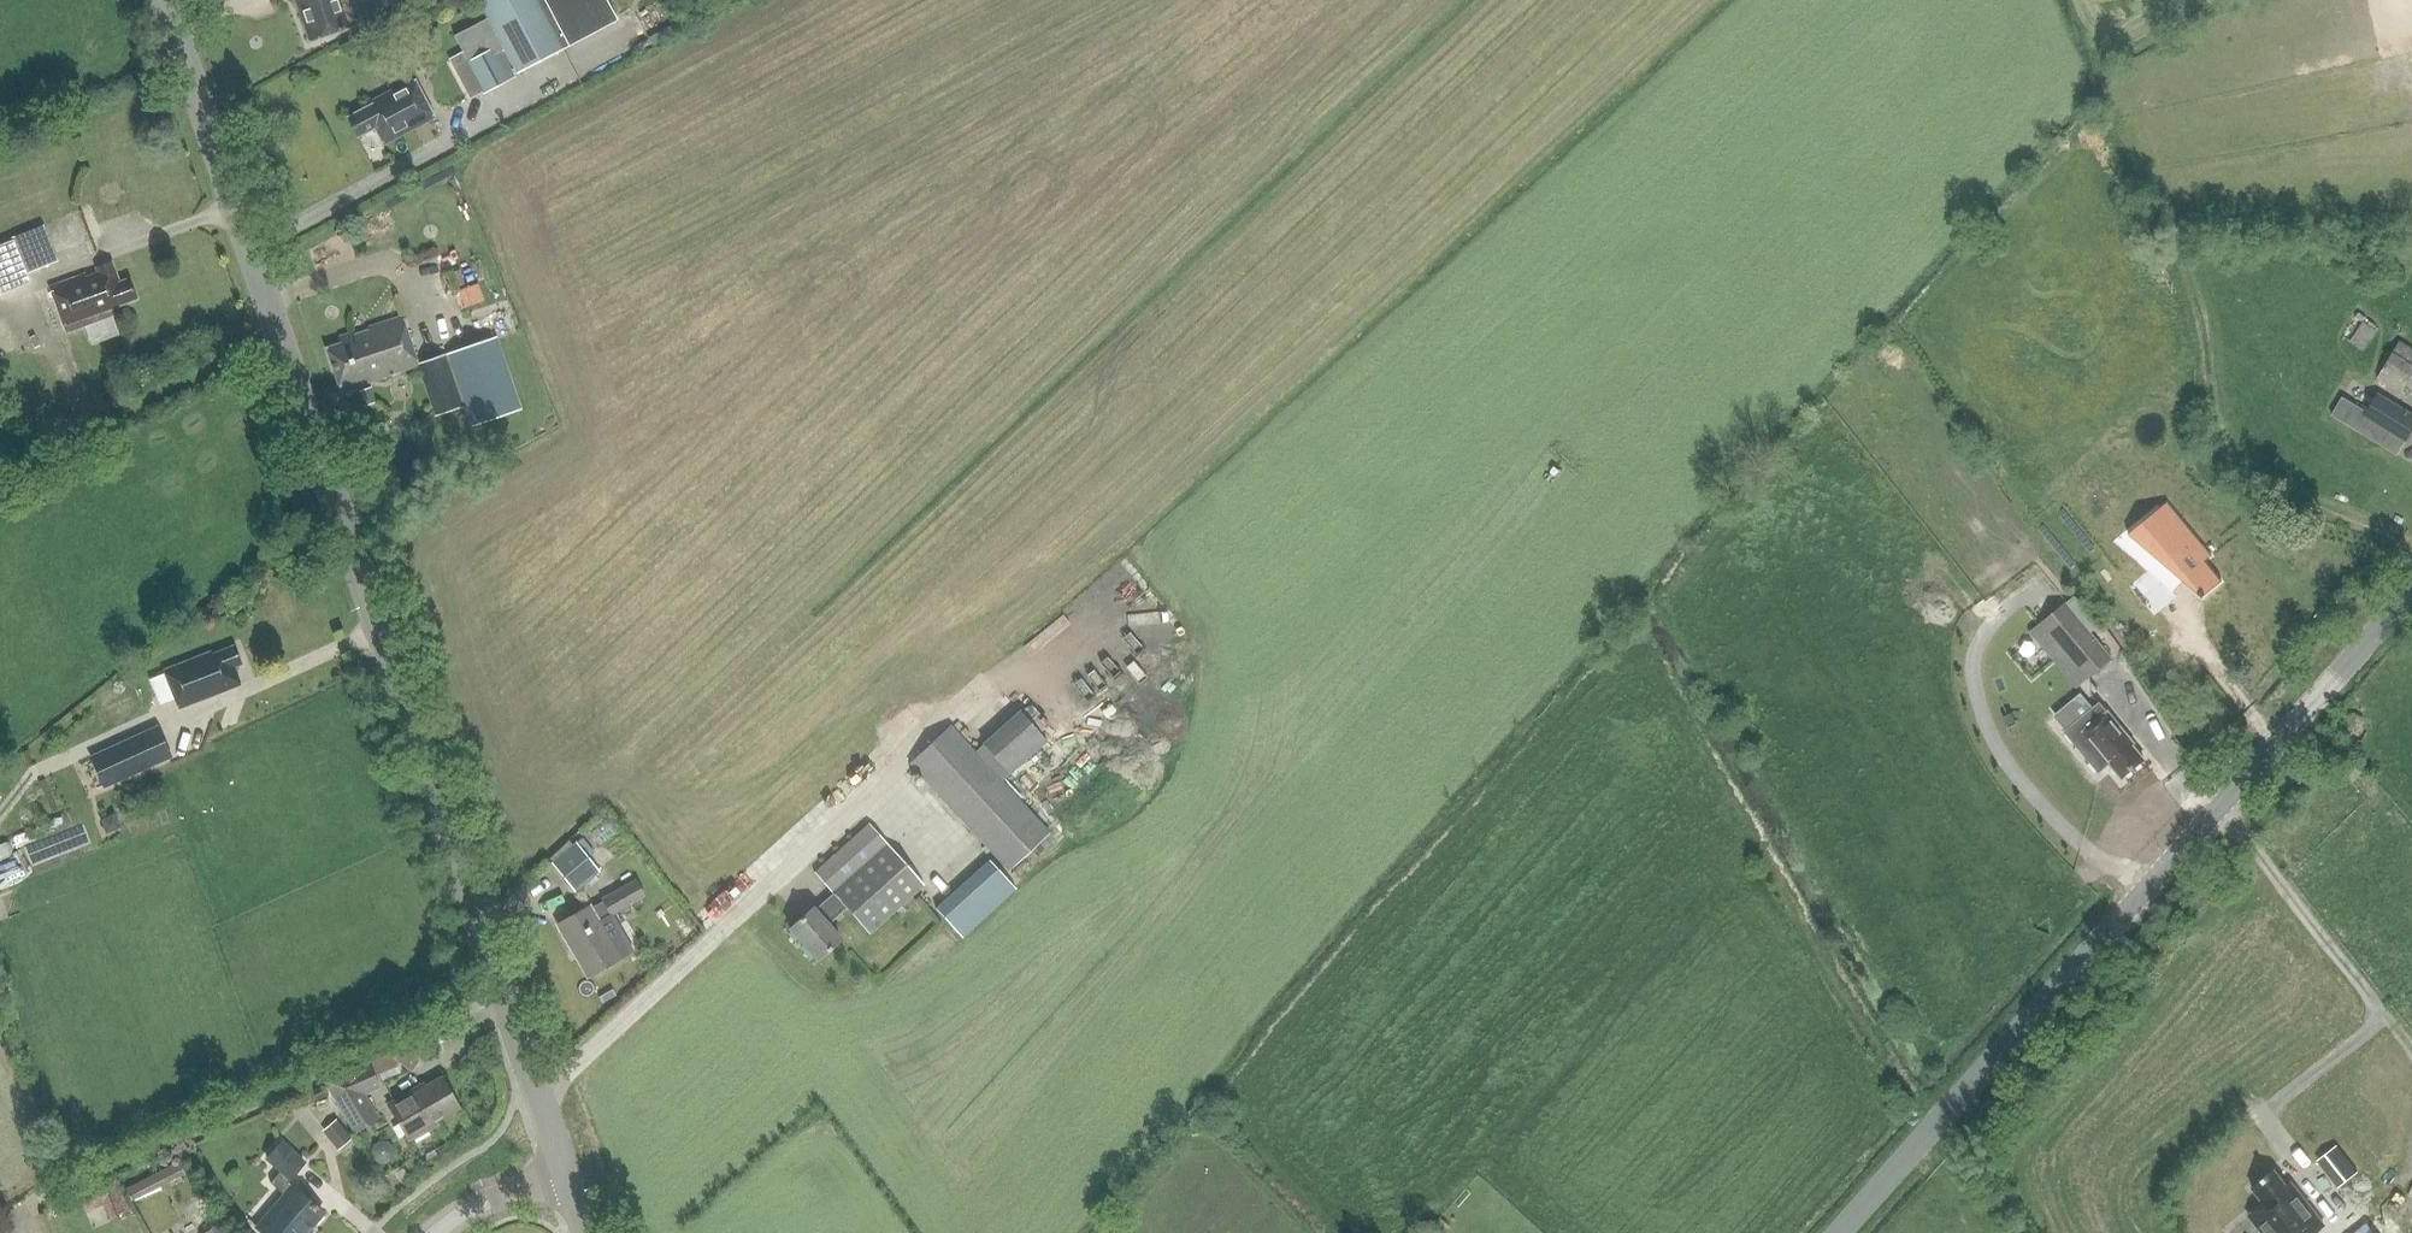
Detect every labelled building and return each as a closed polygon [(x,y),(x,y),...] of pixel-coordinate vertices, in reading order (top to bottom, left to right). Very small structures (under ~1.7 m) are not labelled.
[(308,40),(354,24),(346,0),(295,0),(308,40)] [(394,0),(378,0),(385,15),(398,9),(394,0)] [(617,19),(607,0),(479,0),(488,17),(453,35),(483,91),(513,74),(500,50),(505,48),(517,72),(617,19)] [(383,143),(434,116),(414,78),(372,100),(373,103),(347,116),(358,136),(375,127),(383,143)] [(12,241),(0,245),(0,291),(0,292),(29,281),(28,278),(42,272),(27,235),(12,241)] [(95,267),(98,274),(86,278),(84,274),(49,286),(66,331),(113,314),(111,307),(136,298),(128,278),(119,282),(111,261),(95,267)] [(476,282),(465,287),(457,289),(465,309),(484,302),(476,282)] [(343,343),(327,348),(339,385),(366,376),(368,382),(418,365),(419,364),(402,315),(367,327),(368,329),(354,334),(353,332),(340,336),(343,343)] [(2363,352),(2376,331),(2363,322),(2349,343),(2363,352)] [(445,355),(419,364),(418,365),(435,414),(462,405),(465,404),(472,424),(518,408),(494,339),(445,355)] [(2400,341),(2392,353),(2383,368),(2387,370),(2380,381),(2401,393),(2406,385),(2411,388),(2411,348),(2400,341)] [(376,403),(370,388),(358,392),(363,407),(376,403)] [(2356,430),(2397,455),(2406,440),(2411,431),(2411,416),(2377,395),(2367,413),(2365,415),(2356,430)] [(2141,524),(2128,534),(2159,560),(2174,573),(2181,579),(2202,597),(2222,581),(2205,561),(2212,555),(2167,502),(2141,524)] [(2146,568),(2128,583),(2153,613),(2164,627),(2187,607),(2146,568)] [(2086,681),(2113,659),(2066,602),(2039,624),(2086,681)] [(163,670),(164,672),(150,678),(160,704),(174,698),(178,708),(240,684),(234,666),(241,664),(234,645),(211,654),(210,651),(163,670)] [(2121,776),(2143,757),(2131,743),(2132,741),(2106,710),(2099,701),(2099,700),(2064,729),(2097,770),(2108,761),(2121,776)] [(981,744),(1009,775),(1046,741),(1018,710),(981,744)] [(143,733),(91,757),(105,788),(157,764),(175,756),(161,725),(143,733)] [(949,725),(909,762),(1008,870),(1049,832),(949,725)] [(115,813),(103,817),(108,831),(119,826),(115,813)] [(840,939),(827,925),(846,908),(869,933),(920,888),(925,883),(888,843),(887,844),(868,823),(813,872),(832,893),(814,910),(812,908),(789,929),(817,960),(840,939)] [(552,861),(575,889),(598,869),(574,841),(552,861)] [(989,859),(934,908),(961,938),(1015,889),(989,859)] [(600,898),(601,900),(609,914),(611,913),(643,894),(634,877),(600,898)] [(611,913),(609,914),(601,900),(590,907),(589,905),(557,923),(588,976),(619,957),(632,950),(611,913)] [(397,1065),(392,1051),(368,1061),(375,1075),(397,1065)] [(379,1118),(365,1095),(381,1088),(375,1075),(368,1061),(322,1081),(354,1134),(379,1118)] [(435,1120),(459,1106),(441,1076),(417,1090),(415,1087),(393,1100),(402,1114),(396,1117),(410,1139),(437,1124),(435,1120)] [(328,1095),(322,1082),(300,1093),(306,1106),(328,1095)] [(352,1138),(336,1118),(322,1129),(338,1149),(352,1138)] [(370,1151),(372,1159),(377,1163),(384,1164),(391,1161),(394,1154),(392,1147),(387,1142),(380,1141),(373,1145),(370,1151)] [(290,1178),(304,1162),(280,1142),(266,1158),(281,1170),(270,1182),(284,1194),(257,1226),(264,1232),(305,1232),(313,1223),(315,1225),(326,1212),(317,1205),(316,1207),(292,1186),(291,1186),(286,1182),(290,1178)] [(2342,1142),(2322,1157),(2343,1184),(2363,1169),(2342,1142)] [(131,1200),(184,1173),(178,1161),(125,1187),(131,1200)] [(2250,1186),(2262,1201),(2247,1213),(2263,1232),(2315,1232),(2313,1231),(2323,1223),(2289,1180),(2285,1183),(2273,1168),(2250,1186)] [(113,1175),(75,1191),(84,1210),(102,1202),(110,1221),(129,1213),(113,1175)] [(213,1213),(202,1196),(192,1202),(198,1210),(192,1214),(197,1223),(213,1213)] [(2366,1232),(2400,1232),(2378,1202),(2355,1217),(2366,1232)] [(202,1232),(225,1232),(219,1223),(202,1232)]
